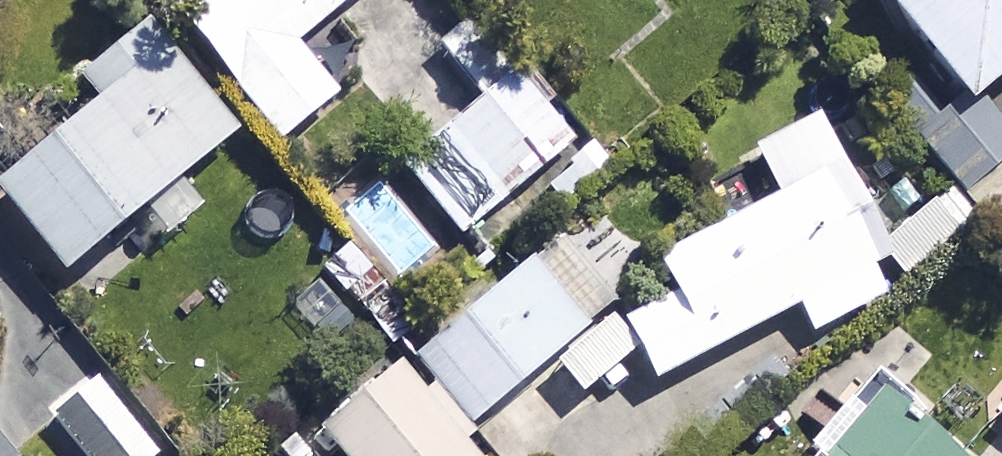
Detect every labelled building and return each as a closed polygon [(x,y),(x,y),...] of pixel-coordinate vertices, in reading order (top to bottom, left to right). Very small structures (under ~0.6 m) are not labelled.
[(157,9),(271,147),(328,100),(286,49),(345,0),(168,0),(157,9)] [(946,114),(1001,67),(1001,0),(851,0),(946,114)] [(433,53),(477,106),(397,174),(452,239),(564,144),(464,26),(433,53)] [(133,28),(68,83),(87,105),(0,179),(0,225),(49,282),(132,211),(158,241),(194,210),(170,182),(224,135),(133,28)] [(922,135),(969,201),(1001,177),(1001,142),(972,99),(922,135)] [(881,263),(807,123),(745,155),(769,201),(645,267),(664,302),(547,363),(564,396),(629,362),(643,388),(790,311),(805,340),(881,300),(866,272),(881,263)] [(970,217),(947,189),(881,242),(905,271),(970,217)] [(385,293),(339,251),(319,272),(366,314),(385,293)] [(576,333),(523,265),(406,357),(459,425),(576,333)] [(388,367),(310,432),(330,455),(462,455),(388,367)] [(859,398),(808,455),(926,455),(859,398)] [(992,417),(1001,425),(1001,403),(992,417)]
